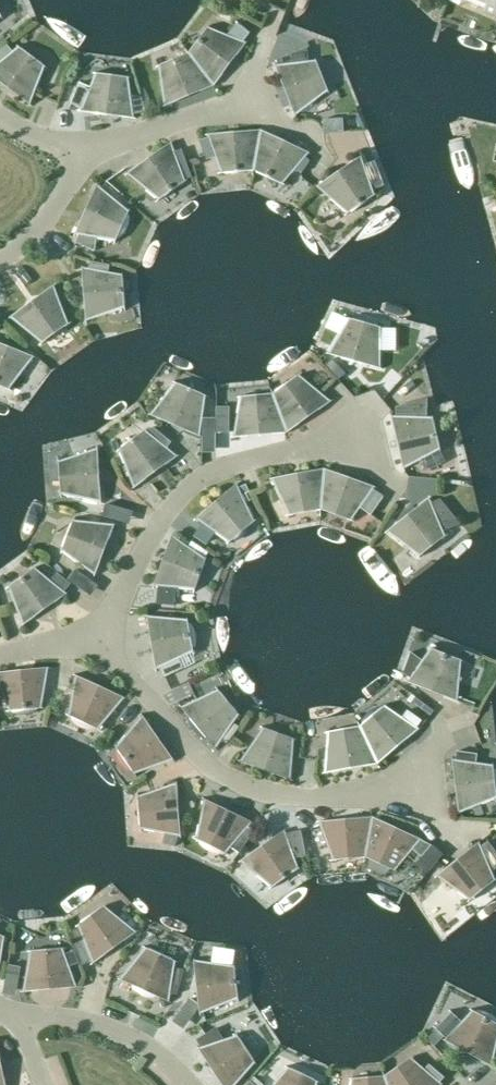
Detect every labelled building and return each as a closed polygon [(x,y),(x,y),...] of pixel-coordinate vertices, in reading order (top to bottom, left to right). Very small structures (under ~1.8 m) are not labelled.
[(487,3),(484,10),(495,16),(495,0),(479,0),(487,3)] [(208,27),(188,53),(213,86),(245,44),(242,42),(249,33),(236,23),(227,36),(208,27)] [(18,47),(12,52),(6,45),(0,49),(0,83),(29,105),(44,66),(18,47)] [(307,49),(277,61),(277,65),(275,66),(294,116),(327,91),(315,61),(308,62),(307,49)] [(213,86),(188,53),(158,66),(164,106),(213,86)] [(128,77),(95,73),(90,88),(79,84),(71,102),(82,107),(80,111),(133,118),(128,77)] [(220,173),(253,171),(260,130),(208,135),(220,173)] [(260,130),(253,171),(282,184),(308,152),(260,130)] [(181,149),(174,152),(170,143),(127,174),(158,200),(185,181),(182,175),(189,172),(181,149)] [(363,165),(360,156),(316,187),(347,214),(374,195),(372,190),(384,185),(374,161),(363,165)] [(128,211),(97,185),(74,234),(79,235),(75,243),(94,251),(96,238),(115,241),(128,211)] [(88,269),(81,268),(85,321),(124,308),(122,275),(108,272),(110,264),(90,261),(88,269)] [(68,324),(53,286),(10,317),(42,343),(68,324)] [(380,327),(349,318),(328,354),(380,368),(380,327)] [(0,343),(0,386),(9,390),(33,357),(0,343)] [(298,375),(272,394),(286,433),(329,402),(298,375)] [(205,396),(175,383),(150,415),(199,436),(205,396)] [(286,433),(272,394),(240,397),(234,437),(286,433)] [(426,417),(427,399),(395,407),(395,416),(391,416),(403,469),(440,450),(432,418),(426,417)] [(151,435),(145,430),(118,450),(133,488),(177,456),(160,442),(164,437),(155,430),(151,435)] [(101,502),(97,448),(58,461),(60,494),(101,502)] [(288,516),(320,510),(324,469),(272,478),(288,516)] [(324,469),(320,510),(351,521),(359,508),(370,515),(382,496),(371,489),(373,486),(324,469)] [(254,521),(236,484),(195,519),(229,542),(254,521)] [(430,503),(429,499),(386,532),(419,557),(445,536),(443,531),(460,524),(439,499),(430,503)] [(114,525),(73,520),(61,551),(95,575),(114,525)] [(189,547),(171,535),(153,586),(158,586),(156,604),(173,605),(175,588),(194,590),(205,559),(203,557),(207,552),(193,541),(189,547)] [(66,594),(34,568),(8,587),(23,625),(66,594)] [(187,620),(146,617),(155,669),(158,668),(163,678),(183,669),(178,659),(193,652),(187,620)] [(462,661),(430,649),(422,660),(411,652),(404,673),(410,677),(406,682),(457,701),(462,661)] [(47,668),(0,672),(0,689),(8,712),(41,708),(47,668)] [(124,698),(75,675),(68,716),(98,730),(124,698)] [(238,715),(217,690),(180,708),(215,749),(220,741),(226,745),(241,723),(235,719),(238,715)] [(359,727),(377,764),(417,730),(415,728),(420,721),(407,711),(401,718),(384,706),(359,727)] [(173,760),(142,716),(115,747),(134,774),(173,760)] [(325,773),(377,764),(359,727),(327,732),(325,773)] [(293,739),(263,728),(239,762),(290,780),(293,739)] [(452,760),(458,813),(495,798),(495,795),(493,765),(476,763),(478,754),(457,751),(455,760),(452,760)] [(180,836),(176,783),(137,796),(140,829),(165,834),(163,844),(174,846),(180,836)] [(252,822),(204,799),(196,839),(225,854),(231,847),(240,853),(254,831),(248,827),(252,822)] [(332,861),(365,857),(372,817),(319,822),(332,861)] [(372,817),(365,857),(394,871),(420,839),(372,817)] [(285,833),(284,830),(240,861),(271,888),(298,869),(294,858),(307,856),(301,830),(285,833)] [(487,841),(480,847),(478,843),(436,876),(469,900),(495,880),(491,872),(495,868),(495,853),(487,841)] [(445,856),(434,846),(417,866),(428,875),(445,856)] [(137,933),(104,906),(78,925),(82,936),(74,939),(84,964),(91,961),(92,964),(137,933)] [(194,948),(185,943),(179,957),(188,961),(194,948)] [(76,987),(63,948),(30,951),(23,992),(76,987)] [(175,961),(146,948),(120,980),(169,1002),(175,961)] [(234,967),(194,961),(200,1014),(238,999),(234,967)] [(472,1010),(461,1022),(451,1012),(435,1029),(446,1038),(444,1040),(491,1066),(495,1046),(495,1023),(472,1010)] [(213,1029),(196,1040),(201,1048),(198,1049),(222,1084),(235,1084),(255,1063),(237,1036),(220,1041),(213,1029)] [(384,1076),(387,1084),(442,1084),(440,1082),(444,1077),(429,1065),(425,1070),(411,1058),(384,1076)] [(288,1068),(273,1084),(317,1084),(317,1082),(288,1068)] [(384,1076),(352,1079),(351,1084),(387,1084),(384,1076)]
